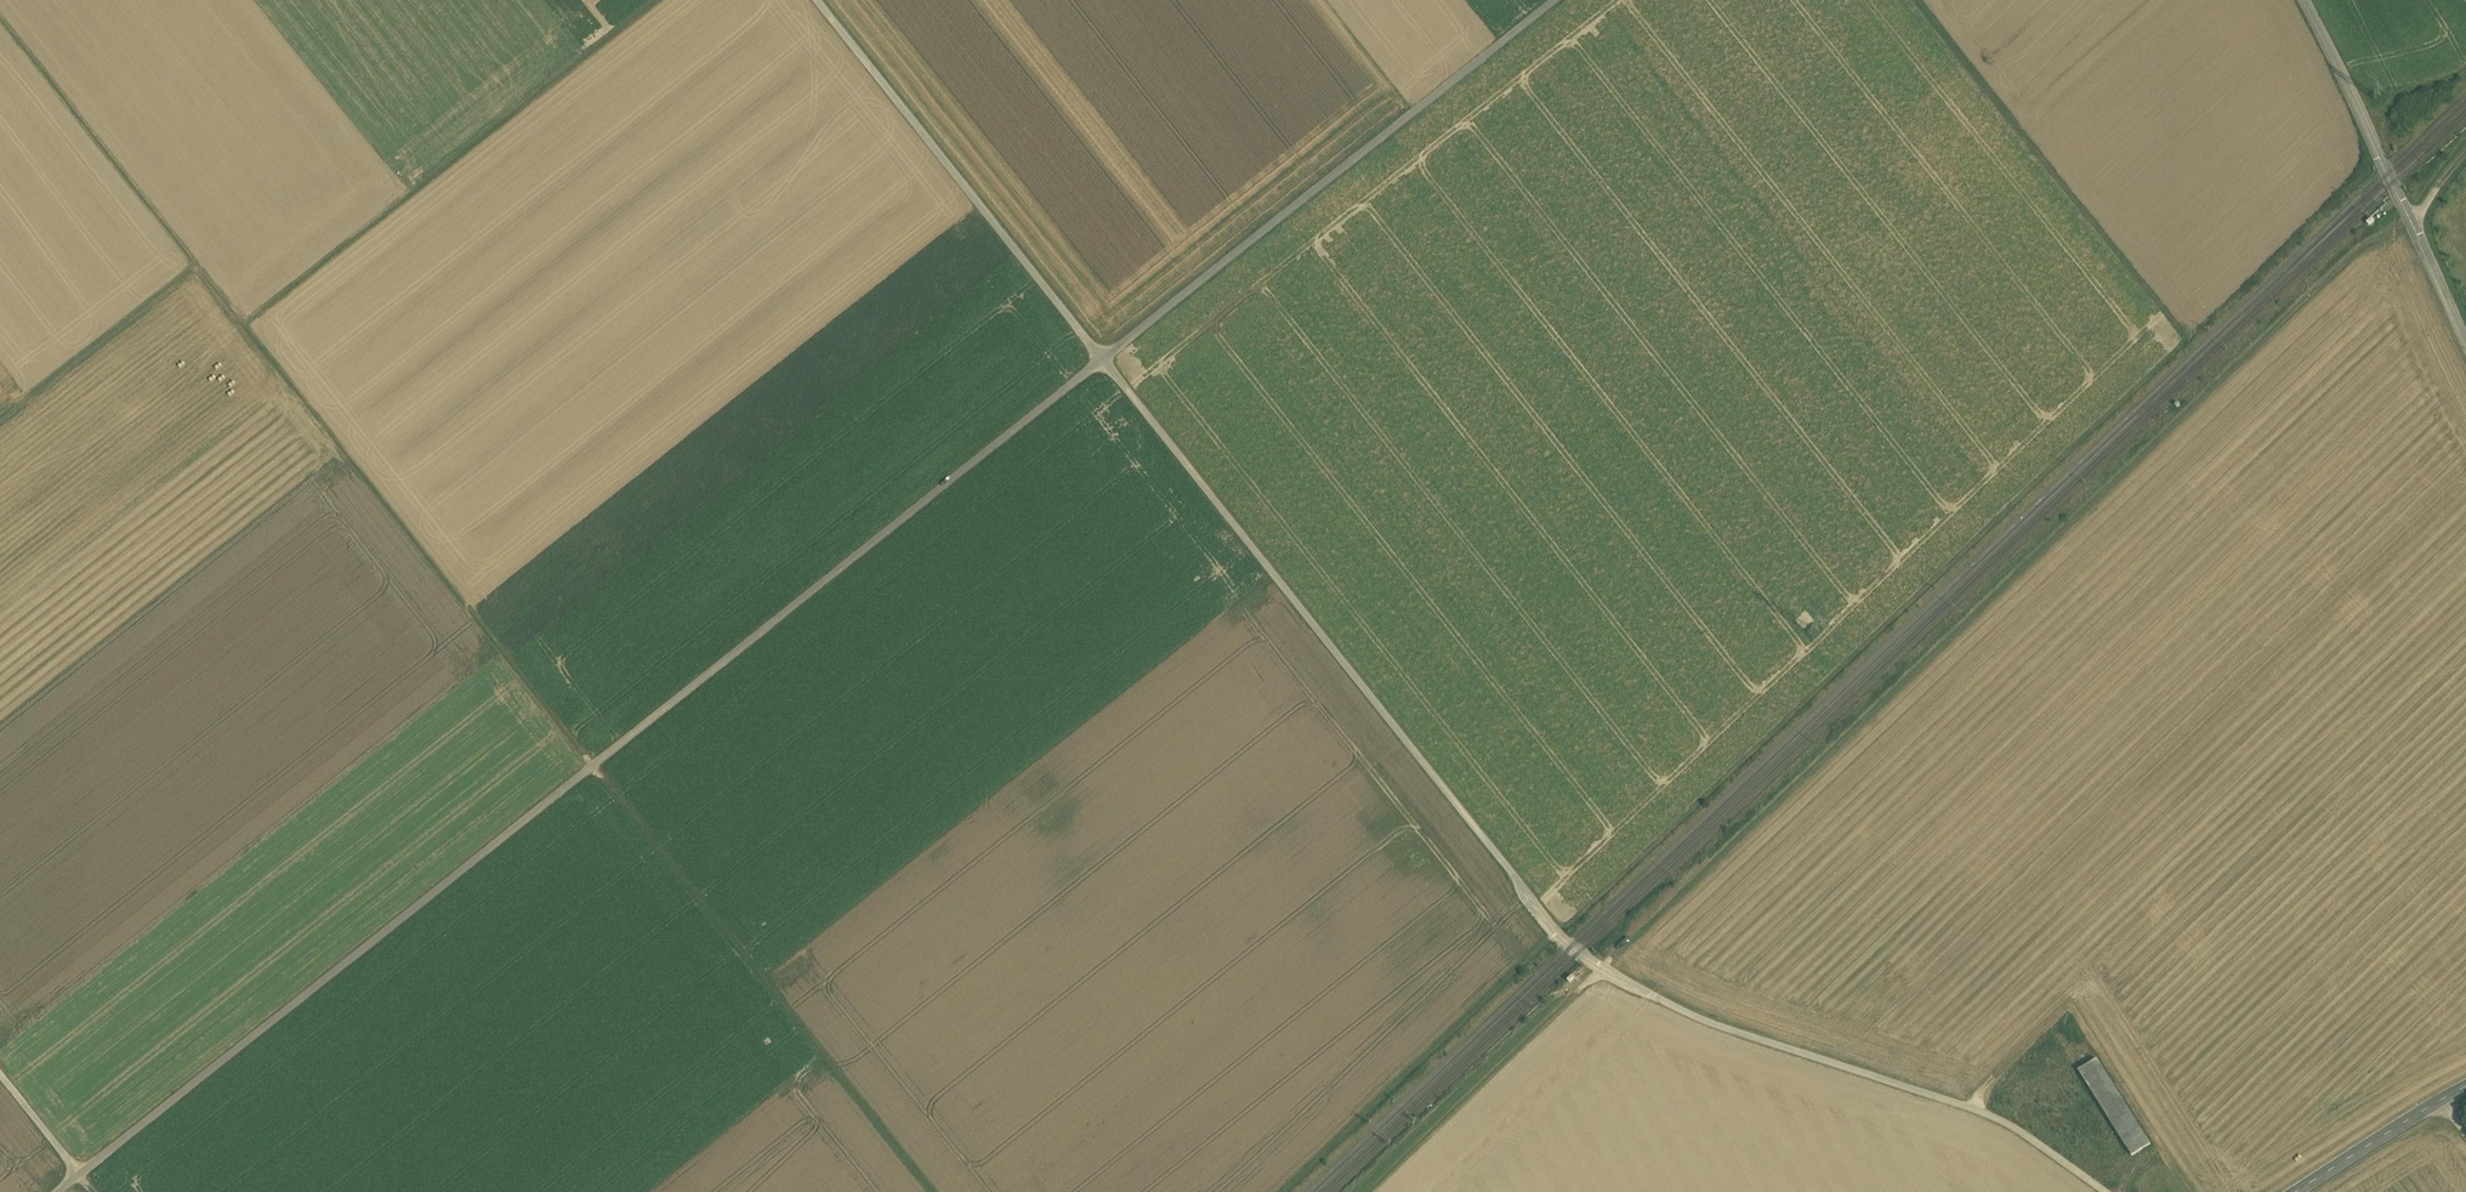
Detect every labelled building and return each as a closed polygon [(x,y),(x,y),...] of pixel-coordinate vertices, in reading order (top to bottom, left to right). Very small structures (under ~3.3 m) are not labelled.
[(2150,1145),(2096,1059),(2078,1071),(2132,1156),(2150,1145)]
